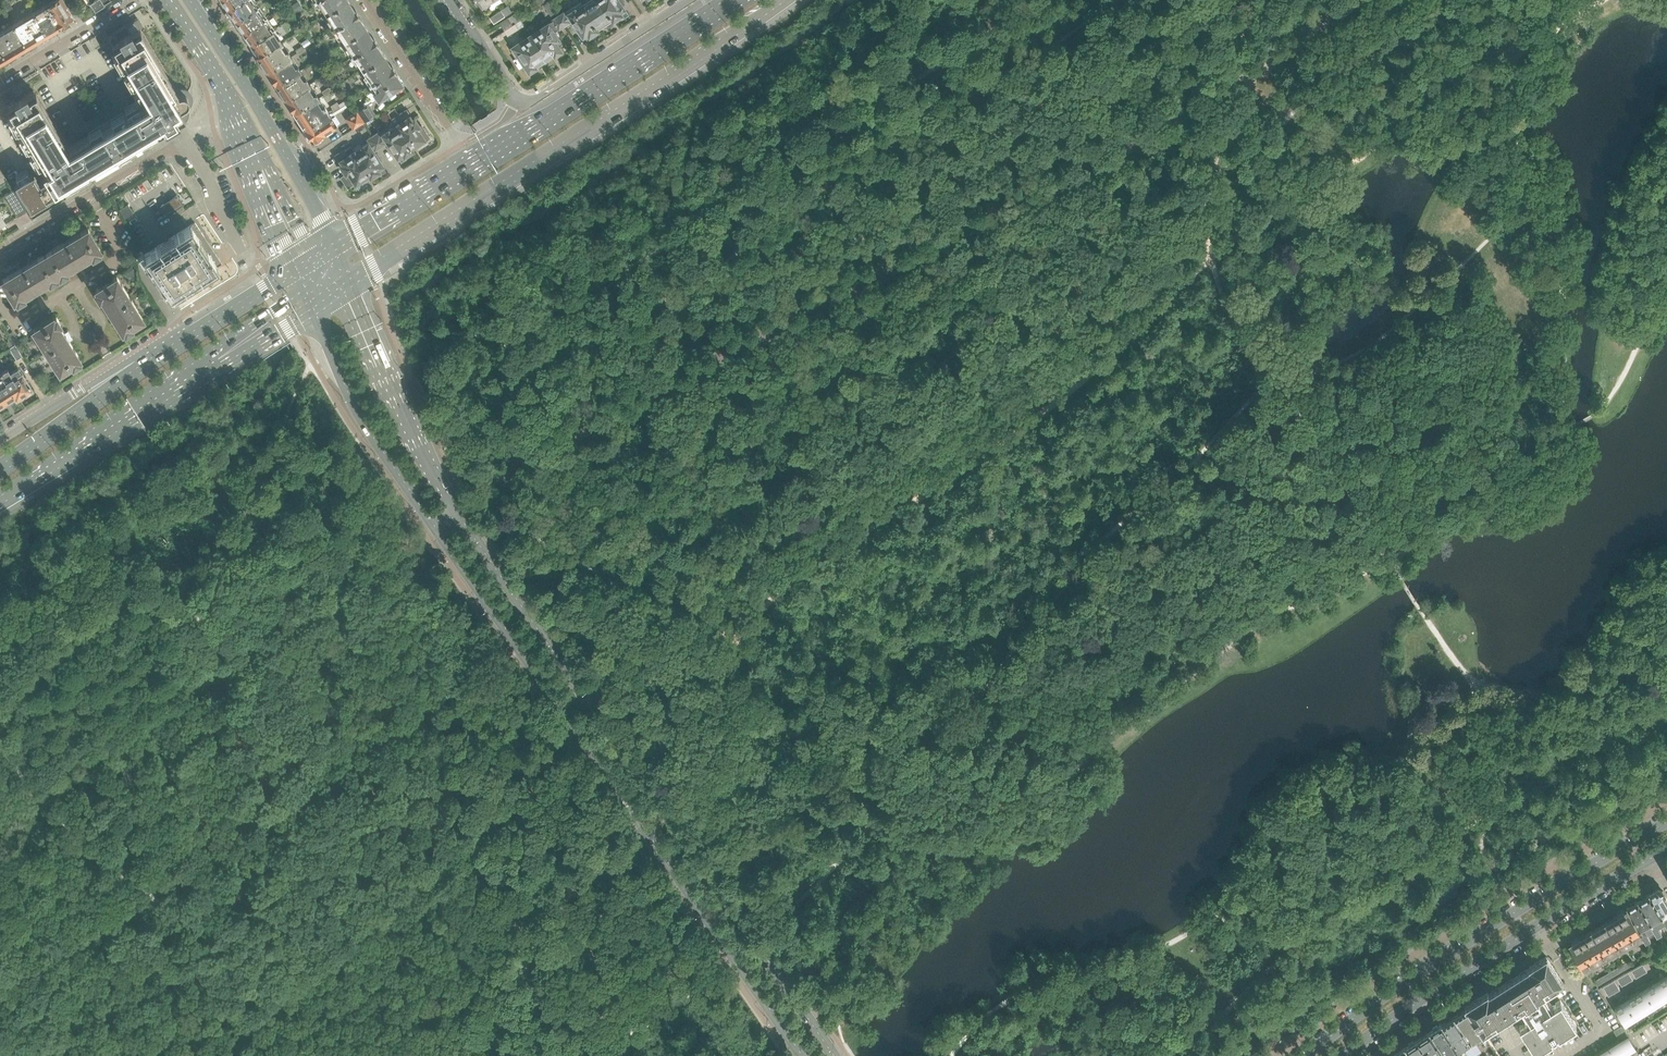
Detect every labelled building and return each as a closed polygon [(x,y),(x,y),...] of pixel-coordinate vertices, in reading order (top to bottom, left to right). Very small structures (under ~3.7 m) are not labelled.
[(55,0),(54,0),(33,12),(47,34),(69,21),(55,0)] [(68,8),(63,0),(55,0),(69,21),(75,18),(68,8)] [(244,0),(220,0),(219,1),(222,6),(225,6),(228,9),(227,9),(228,11),(235,6),(238,6),(242,3),(242,1),(244,0)] [(258,6),(267,0),(259,0),(256,2),(254,0),(244,0),(242,1),(242,3),(238,6),(235,6),(228,11),(227,12),(230,17),(233,17),(235,21),(242,16),(244,16),(249,13),(250,11),(258,6)] [(346,0),(313,0),(314,2),(316,1),(325,14),(346,0)] [(365,27),(358,17),(359,16),(355,9),(354,10),(347,0),(346,0),(325,14),(333,26),(331,28),(332,30),(334,29),(343,42),(365,27)] [(605,7),(604,8),(599,0),(586,0),(582,2),(598,26),(612,17),(605,7)] [(604,8),(605,7),(612,17),(614,20),(623,14),(621,11),(625,9),(621,3),(624,1),(624,0),(599,0),(604,8)] [(598,26),(582,2),(565,14),(564,12),(558,15),(565,26),(570,22),(569,20),(572,18),(576,23),(573,25),(577,32),(580,30),(584,35),(598,26)] [(13,8),(9,3),(2,7),(6,13),(13,8)] [(79,15),(73,5),(68,8),(75,18),(79,15)] [(257,24),(266,18),(258,6),(250,11),(249,13),(244,16),(242,16),(235,21),(235,22),(235,24),(238,29),(240,29),(243,32),(242,33),(243,34),(250,28),(253,29),(257,26),(257,24)] [(494,23),(505,16),(501,10),(490,17),(494,23)] [(47,34),(33,12),(13,25),(26,46),(39,39),(47,34)] [(559,30),(565,26),(558,15),(551,20),(552,21),(538,30),(553,54),(555,53),(556,54),(555,55),(556,56),(564,51),(561,47),(560,45),(563,43),(555,31),(558,29),(559,30)] [(505,30),(513,25),(509,18),(509,17),(500,23),(501,25),(502,25),(505,30)] [(264,34),(273,28),(266,18),(257,24),(257,26),(253,29),(250,28),(243,34),(242,35),(245,40),(248,40),(250,44),(257,39),(259,40),(264,37),(264,34)] [(303,29),(310,23),(307,19),(300,24),(303,29)] [(13,102),(6,106),(8,109),(8,110),(9,112),(44,171),(42,172),(45,177),(39,181),(33,171),(16,181),(14,182),(23,198),(24,198),(30,207),(32,206),(62,189),(63,188),(61,186),(66,183),(68,186),(69,186),(71,185),(151,137),(150,135),(153,134),(158,130),(158,131),(159,131),(158,129),(161,127),(162,129),(163,128),(162,128),(164,127),(165,128),(166,128),(166,127),(167,126),(168,126),(169,126),(169,125),(172,122),(173,123),(174,123),(174,122),(176,121),(177,121),(177,120),(177,119),(180,117),(181,117),(182,116),(183,114),(182,112),(182,111),(186,109),(187,108),(188,107),(190,105),(191,102),(192,99),(191,96),(190,93),(188,91),(187,90),(184,89),(181,88),(178,89),(176,90),(141,33),(134,21),(127,25),(126,24),(114,32),(107,37),(111,44),(113,47),(112,47),(113,49),(145,101),(123,114),(125,117),(91,137),(89,134),(68,147),(37,95),(36,93),(35,93),(33,90),(26,95),(26,94),(22,96),(17,99),(13,101),(13,102)] [(508,36),(519,29),(516,23),(513,25),(505,30),(508,36)] [(13,25),(0,32),(0,50),(6,59),(26,46),(13,25)] [(383,55),(377,45),(378,44),(373,37),(372,38),(365,27),(343,42),(351,55),(349,56),(350,58),(352,57),(361,69),(383,55)] [(280,45),(282,43),(278,37),(279,37),(273,28),(264,34),(264,37),(259,40),(257,39),(250,44),(250,45),(250,47),(253,52),(255,52),(258,55),(256,57),(257,58),(265,52),(268,53),(280,45)] [(553,54),(538,30),(526,38),(541,61),(543,63),(542,63),(543,64),(544,63),(546,63),(549,61),(550,59),(551,59),(550,58),(549,56),(553,54)] [(95,36),(90,39),(94,47),(99,44),(95,36)] [(541,61),(526,38),(513,46),(514,48),(511,50),(516,58),(514,59),(520,68),(525,64),(531,72),(538,67),(537,66),(536,65),(538,64),(537,64),(541,61)] [(282,63),(289,58),(291,57),(286,49),(284,51),(280,45),(268,53),(265,52),(257,58),(260,63),(263,64),(263,65),(264,65),(266,67),(265,68),(266,69),(265,71),(268,75),(282,66),(282,63)] [(399,85),(402,83),(395,72),(396,72),(391,65),(390,66),(383,55),(361,69),(369,83),(368,84),(369,86),(371,85),(374,90),(371,91),(376,99),(374,100),(375,101),(381,97),(383,97),(386,95),(386,93),(393,89),(395,89),(398,87),(399,85)] [(298,72),(300,71),(296,65),(294,66),(289,58),(282,63),(282,66),(268,75),(271,80),(273,80),(273,81),(274,80),(276,83),(274,84),(275,86),(286,79),(288,79),(298,72)] [(307,86),(309,85),(304,77),(302,79),(298,72),(288,79),(286,79),(275,86),(279,91),(281,92),(282,93),(284,95),(283,95),(284,97),(283,99),(285,101),(300,92),(300,90),(307,86)] [(324,95),(340,85),(336,80),(327,86),(328,88),(322,92),(324,95)] [(317,100),(319,99),(315,93),(313,94),(307,86),(300,90),(300,92),(285,101),(289,108),(291,108),(292,109),(292,108),(294,111),(292,112),(293,113),(304,106),(306,106),(316,100),(317,100)] [(315,120),(327,112),(323,105),(321,107),(317,100),(316,100),(306,106),(304,106),(293,113),(297,119),(299,120),(300,121),(302,123),(301,123),(302,125),(302,127),(304,129),(315,122),(315,120)] [(360,116),(371,109),(368,104),(356,111),(360,116)] [(429,136),(423,128),(421,125),(419,126),(414,118),(411,119),(411,118),(410,118),(409,117),(410,116),(406,110),(398,115),(394,108),(387,113),(392,120),(394,123),(396,126),(411,147),(429,136)] [(364,122),(375,115),(371,109),(360,116),(364,122)] [(321,135),(337,125),(336,125),(339,123),(335,116),(331,118),(327,112),(315,120),(315,122),(304,129),(304,130),(306,129),(308,132),(307,132),(307,134),(312,142),(313,141),(314,142),(322,136),(321,135)] [(412,149),(411,147),(396,126),(381,135),(379,132),(373,136),(380,147),(385,143),(385,142),(387,141),(389,145),(387,147),(390,152),(393,151),(397,157),(401,154),(402,154),(403,156),(413,150),(412,149)] [(380,158),(377,152),(374,154),(372,150),(374,149),(374,150),(380,147),(373,136),(367,139),(369,142),(354,151),(367,173),(370,177),(379,171),(377,169),(378,169),(377,168),(382,165),(378,159),(380,158)] [(367,173),(354,151),(350,146),(346,149),(345,149),(335,155),(340,161),(341,162),(341,163),(342,164),(340,165),(339,165),(345,174),(343,175),(347,188),(349,187),(364,177),(363,175),(367,173)] [(26,209),(13,190),(4,196),(6,199),(6,201),(8,205),(10,206),(17,217),(27,211),(26,209)] [(184,209),(181,205),(183,204),(177,195),(161,205),(167,214),(168,213),(171,218),(184,209)] [(134,212),(129,203),(119,209),(124,218),(134,212)] [(222,264),(215,254),(195,222),(145,254),(142,250),(137,252),(140,256),(137,258),(165,300),(188,285),(186,283),(190,281),(197,276),(199,278),(222,264)] [(100,249),(88,228),(44,254),(57,275),(59,274),(60,276),(67,272),(66,270),(79,262),(91,255),(92,257),(99,252),(98,251),(100,249)] [(41,285),(48,280),(49,282),(57,278),(56,276),(57,275),(44,254),(1,280),(14,301),(16,300),(17,302),(24,298),(23,296),(32,291),(41,285)] [(128,295),(116,276),(95,289),(96,291),(94,292),(99,299),(101,298),(106,307),(112,315),(122,332),(124,331),(125,333),(132,328),(131,326),(143,319),(131,299),(134,297),(132,293),(128,295)] [(80,358),(63,332),(59,325),(60,323),(56,316),(54,318),(53,316),(32,329),(59,372),(71,364),(73,366),(80,361),(79,360),(80,358)] [(22,356),(15,344),(9,348),(16,360),(22,356)] [(31,388),(27,381),(27,382),(23,376),(26,374),(23,370),(20,371),(18,368),(10,373),(7,369),(1,373),(16,399),(24,394),(26,395),(30,393),(30,390),(32,389),(31,388)] [(1,373),(0,373),(0,409),(16,399),(1,373)] [(1663,891),(1657,889),(1657,890),(1649,894),(1664,921),(1666,926),(1666,899),(1663,891)] [(1664,921),(1649,894),(1638,900),(1653,927),(1656,932),(1661,930),(1658,925),(1664,921)] [(1653,927),(1638,900),(1627,907),(1625,907),(1641,936),(1644,940),(1649,937),(1646,932),(1653,927)] [(1641,936),(1625,907),(1617,912),(1618,915),(1599,926),(1614,952),(1641,936)] [(1614,952),(1599,926),(1579,937),(1578,936),(1571,940),(1572,941),(1569,943),(1581,963),(1585,968),(1614,952)] [(1552,1006),(1544,994),(1560,984),(1559,982),(1560,981),(1561,982),(1562,981),(1562,980),(1561,980),(1547,958),(1547,957),(1546,956),(1530,967),(1530,968),(1489,994),(1488,993),(1488,992),(1465,1007),(1466,1008),(1483,1034),(1485,1033),(1484,1032),(1520,1009),(1528,1021),(1519,1027),(1535,1051),(1554,1040),(1553,1038),(1557,1036),(1558,1037),(1576,1025),(1561,1001),(1552,1006)] [(1666,969),(1661,972),(1663,976),(1658,979),(1666,994),(1666,969)] [(1664,999),(1653,982),(1648,985),(1646,982),(1641,984),(1637,987),(1639,991),(1634,994),(1644,1011),(1654,1005),(1664,999)] [(1644,1011),(1634,994),(1629,997),(1627,993),(1622,996),(1618,999),(1620,1002),(1615,1006),(1625,1023),(1635,1017),(1644,1011)] [(1483,1034),(1466,1008),(1455,1015),(1477,1048),(1483,1044),(1480,1040),(1485,1037),(1483,1034)] [(1477,1048),(1455,1015),(1443,1022),(1462,1051),(1468,1047),(1471,1052),(1477,1048)] [(1443,1022),(1442,1023),(1442,1022),(1430,1030),(1447,1055),(1456,1055),(1455,1055),(1462,1051),(1443,1022)] [(1628,1035),(1622,1025),(1613,1030),(1619,1040),(1623,1038),(1628,1035)] [(1430,1030),(1429,1030),(1430,1030),(1419,1037),(1430,1055),(1447,1055),(1430,1030)] [(1419,1037),(1406,1045),(1413,1055),(1430,1055),(1419,1037)] [(1623,1038),(1619,1040),(1608,1047),(1614,1055),(1622,1055),(1631,1051),(1623,1038)] [(1406,1045),(1406,1046),(1405,1045),(1397,1052),(1400,1055),(1413,1055),(1406,1045)] [(1608,1048),(1595,1055),(1613,1055),(1608,1048)]
